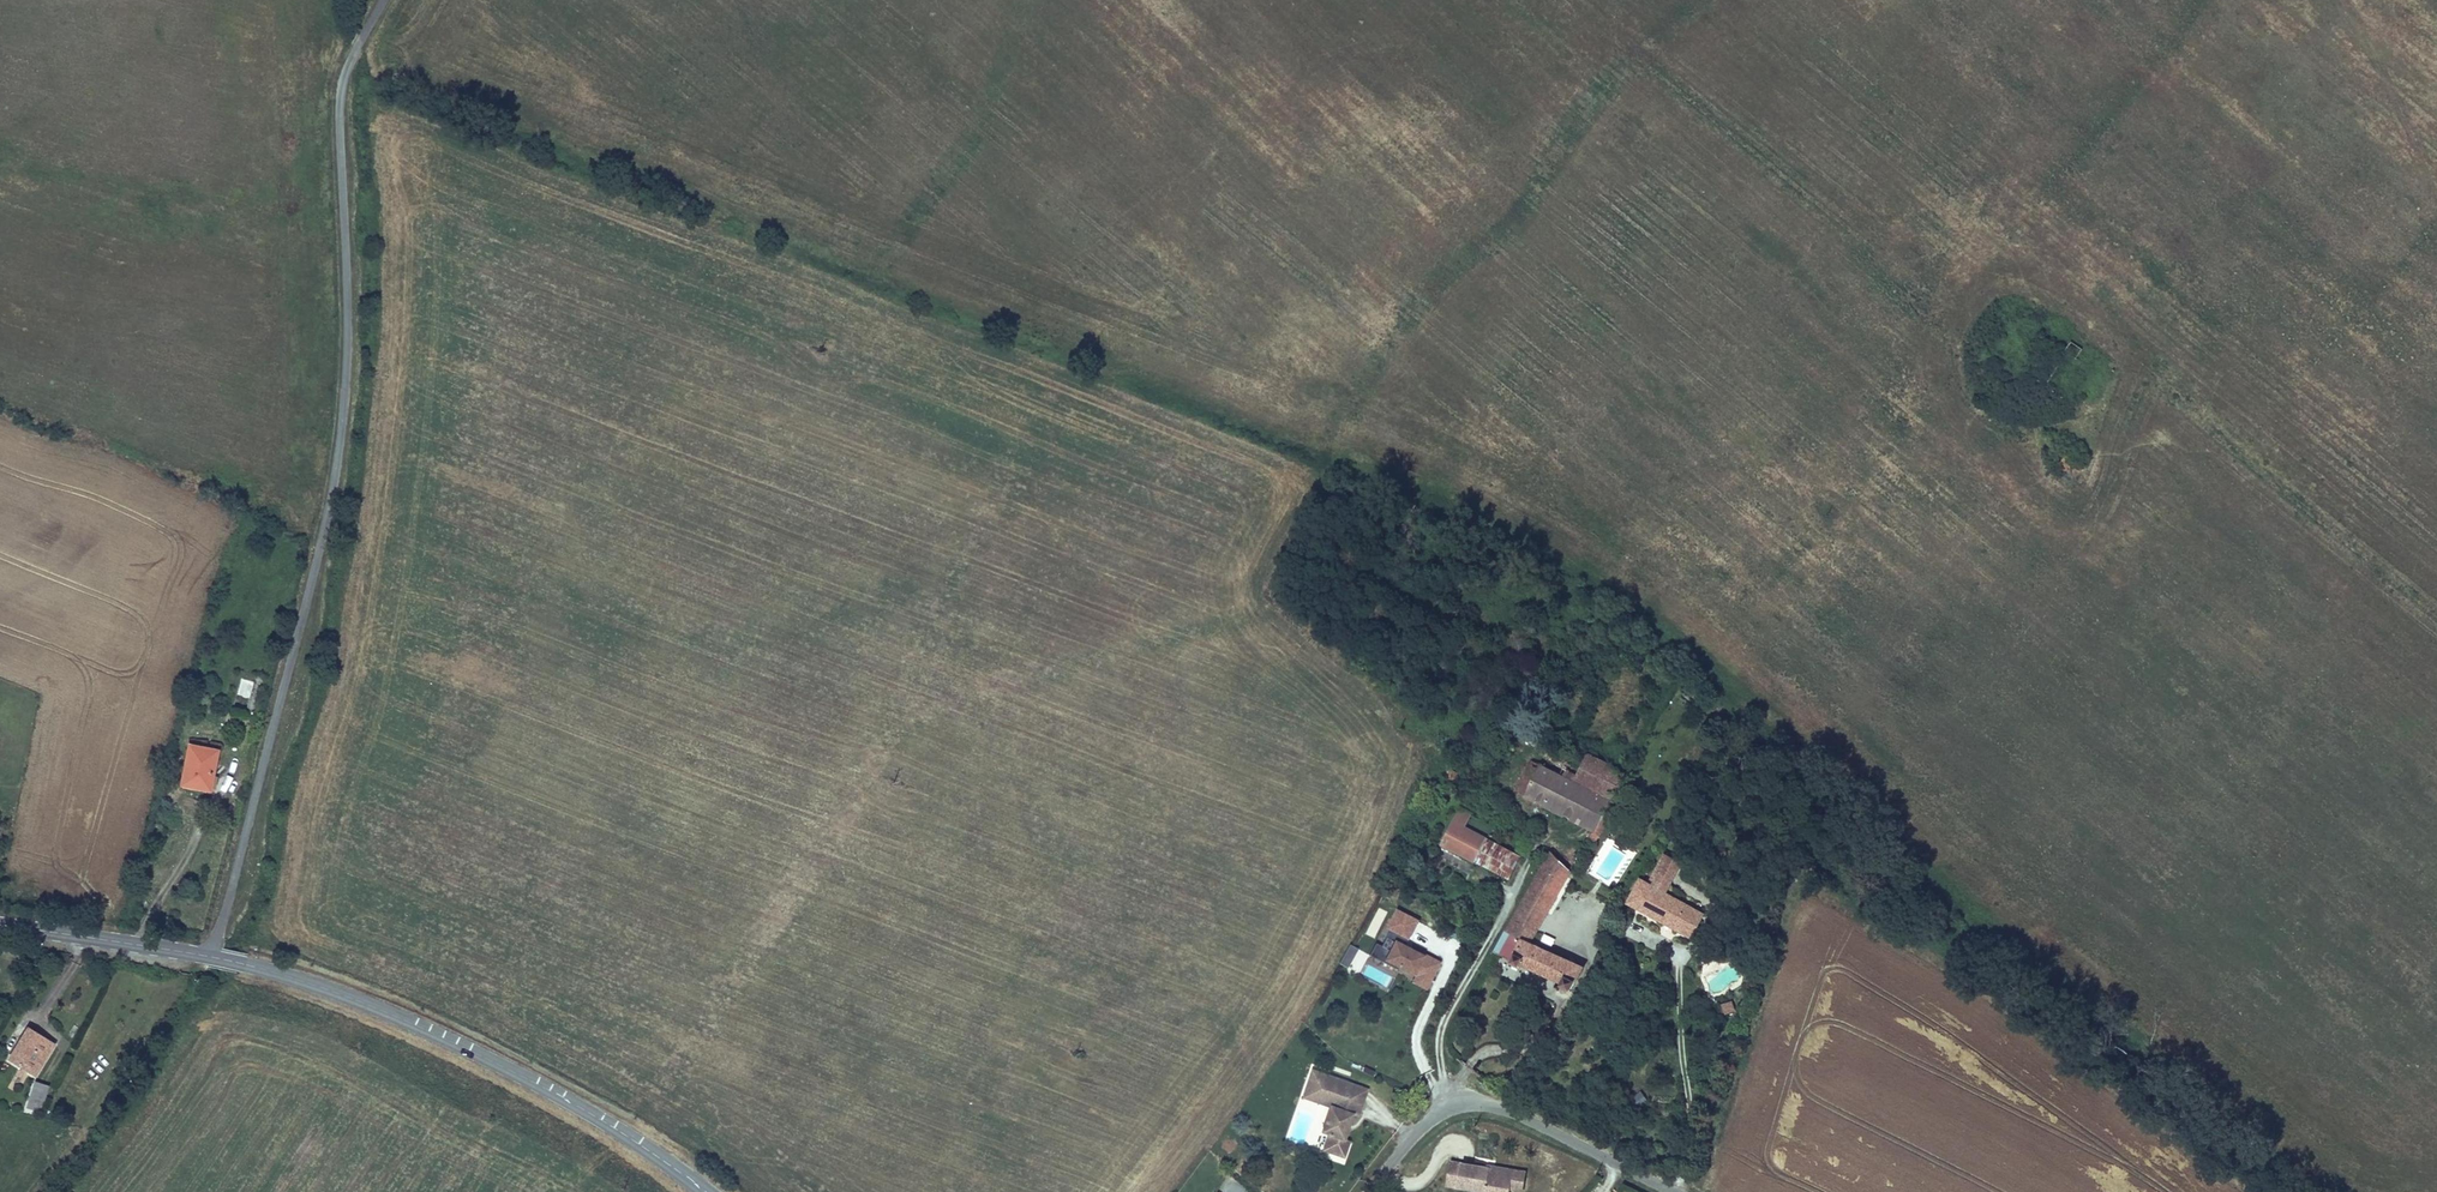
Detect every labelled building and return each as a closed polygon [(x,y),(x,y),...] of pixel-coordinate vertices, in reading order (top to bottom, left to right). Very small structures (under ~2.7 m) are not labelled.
[(266,676),(255,673),(249,701),(261,704),(266,676)] [(187,781),(214,789),(224,747),(200,740),(187,781)] [(1550,750),(1542,764),(1573,780),(1580,766),(1550,750)] [(1591,832),(1593,833),(1602,816),(1624,774),(1586,755),(1580,766),(1573,780),(1542,764),(1539,763),(1539,764),(1530,760),(1514,792),(1523,796),(1522,797),(1591,832)] [(1509,880),(1521,856),(1489,839),(1491,836),(1495,827),(1472,815),(1473,813),(1462,807),(1460,807),(1446,833),(1440,845),(1473,863),(1474,862),(1509,880)] [(1602,816),(1593,833),(1591,832),(1587,839),(1596,844),(1608,820),(1602,816)] [(1539,870),(1505,930),(1531,943),(1571,872),(1550,851),(1539,870)] [(1648,883),(1667,893),(1683,863),(1664,853),(1648,883)] [(1635,909),(1676,931),(1690,905),(1667,893),(1648,883),(1639,878),(1632,890),(1625,904),(1635,909)] [(1705,914),(1690,905),(1676,931),(1691,940),(1705,914)] [(1405,945),(1408,940),(1409,941),(1420,921),(1397,909),(1386,929),(1389,930),(1381,946),(1375,943),(1369,955),(1397,970),(1398,969),(1414,977),(1411,983),(1426,991),(1441,962),(1421,952),(1420,954),(1405,945)] [(1575,983),(1584,967),(1531,943),(1505,930),(1492,952),(1509,960),(1508,963),(1518,968),(1519,965),(1559,984),(1558,987),(1568,992),(1573,982),(1575,983)] [(1347,968),(1358,949),(1349,944),(1338,963),(1347,968)] [(1364,976),(1388,985),(1392,974),(1368,966),(1364,976)] [(1719,1003),(1722,1014),(1735,1010),(1732,999),(1719,1003)] [(8,1056),(32,1071),(49,1041),(25,1026),(8,1056)] [(1344,1139),(1352,1116),(1358,1118),(1365,1098),(1347,1091),(1350,1083),(1310,1069),(1302,1093),(1329,1102),(1327,1108),(1318,1133),(1326,1136),(1321,1151),(1343,1159),(1350,1141),(1344,1139)] [(23,1104),(38,1108),(44,1081),(31,1077),(23,1104)] [(1365,1098),(1368,1089),(1350,1083),(1347,1091),(1365,1098)] [(1329,1102),(1302,1093),(1300,1098),(1327,1108),(1329,1102)] [(1526,1171),(1491,1165),(1489,1174),(1485,1174),(1486,1167),(1449,1160),(1445,1187),(1471,1191),(1509,1191),(1514,1191),(1523,1191),(1526,1171)]
